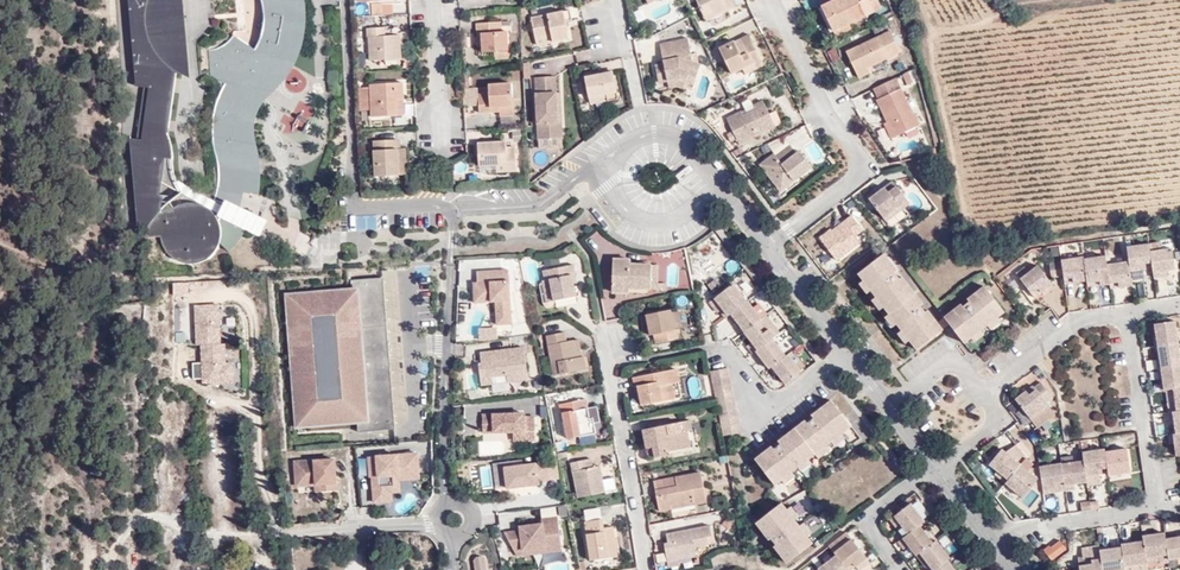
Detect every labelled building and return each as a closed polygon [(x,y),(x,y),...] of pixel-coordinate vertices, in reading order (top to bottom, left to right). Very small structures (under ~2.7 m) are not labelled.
[(141,82),(153,86),(147,132),(136,133),(143,223),(150,223),(145,234),(165,233),(165,234),(167,241),(171,247),(176,252),(182,256),(189,258),(194,260),(201,260),(208,258),(214,255),(220,251),(224,246),(227,240),(237,247),(251,227),(201,199),(190,198),(179,203),(172,196),(170,196),(169,187),(169,178),(170,154),(178,154),(177,140),(174,130),(182,65),(174,61),(167,56),(160,49),(155,42),(151,34),(149,24),(148,14),(149,5),(150,0),(134,0),(141,82)] [(174,61),(182,65),(186,66),(196,68),(189,0),(150,0),(149,5),(148,14),(149,24),(151,34),(155,42),(160,49),(167,56),(174,61)] [(221,188),(219,196),(229,201),(237,180),(250,186),(248,144),(259,137),(260,126),(255,119),(252,117),(245,114),(248,106),(254,94),(261,83),(267,84),(276,85),(277,84),(280,81),(282,77),(283,73),(282,69),(280,65),(285,53),(274,48),(285,23),(296,27),(298,7),(299,7),(302,5),(305,3),(306,0),(268,0),(269,3),(269,14),(267,26),(266,32),(264,40),(262,44),(238,32),(232,38),(225,43),(218,46),(212,48),(214,69),(230,80),(224,92),(220,104),(218,115),(219,132),(220,148),(224,163),(224,164),(223,176),(221,188)] [(255,119),(260,126),(260,120),(262,112),(265,103),(269,95),(270,94),(292,70),(297,63),(303,52),(307,40),(311,28),(312,15),(312,2),(312,0),(306,0),(305,3),(302,5),(299,7),(298,7),(296,27),(285,23),(274,48),(285,53),(280,65),(282,69),(283,73),(282,77),(280,81),(277,84),(276,85),(267,84),(261,83),(254,94),(248,106),(245,114),(252,117),(255,119)] [(373,11),(382,10),(381,0),(372,0),(373,11)] [(735,0),(698,0),(707,18),(736,3),(735,0)] [(823,0),(835,25),(882,1),(881,0),(823,0)] [(554,26),(555,36),(573,32),(568,5),(534,11),(537,29),(554,26)] [(485,42),(485,46),(496,45),(513,45),(511,26),(501,26),(500,16),(477,18),(478,28),(484,28),(485,42)] [(402,54),(401,30),(396,30),(390,31),(389,21),(367,22),(368,32),(370,32),(371,55),(402,54)] [(860,71),(873,64),(871,61),(880,57),(902,46),(891,23),(847,45),(860,71)] [(554,26),(537,29),(539,39),(555,36),(554,26)] [(750,31),(742,35),(747,46),(740,49),(735,38),(720,45),(728,63),(738,58),(741,66),(747,64),(756,59),(760,65),(765,63),(750,31)] [(747,46),(742,35),(735,38),(740,49),(747,46)] [(665,71),(666,79),(677,76),(687,80),(689,72),(697,74),(701,62),(692,59),(688,36),(659,42),(663,60),(655,62),(657,73),(665,71)] [(842,53),(836,43),(829,47),(834,57),(842,53)] [(513,53),(513,45),(496,45),(497,54),(513,53)] [(883,63),(880,57),(871,61),(873,64),(874,67),(883,63)] [(738,58),(728,63),(732,71),(741,66),(738,58)] [(756,59),(747,64),(750,70),(760,65),(756,59)] [(588,69),(592,91),(608,89),(617,87),(616,84),(622,84),(618,64),(588,69)] [(657,73),(658,81),(666,79),(665,71),(657,73)] [(560,120),(557,72),(536,74),(541,136),(565,134),(565,120),(560,120)] [(687,80),(695,82),(697,74),(689,72),(687,80)] [(505,108),(505,104),(519,103),(518,76),(491,78),(492,87),(481,89),(482,110),(505,108)] [(677,84),(685,86),(687,80),(677,76),(666,79),(668,86),(677,84)] [(374,110),(400,110),(400,94),(409,93),(408,77),(372,79),(372,81),(374,105),(374,110)] [(372,81),(362,82),(363,105),(374,105),(372,81)] [(877,94),(889,115),(893,113),(901,128),(921,117),(903,81),(877,94)] [(608,89),(592,91),(593,99),(609,96),(608,89)] [(400,94),(400,110),(410,109),(409,93),(400,94)] [(729,112),(741,138),(778,122),(771,108),(766,95),(756,99),(758,104),(746,109),(745,105),(729,112)] [(300,101),(284,126),(299,134),(314,109),(300,101)] [(506,116),(520,115),(519,103),(505,104),(505,108),(506,116)] [(778,105),(771,108),(778,122),(784,119),(778,105)] [(884,118),(892,132),(901,128),(893,113),(889,115),(884,118)] [(248,144),(250,186),(263,186),(263,184),(265,172),(265,160),(264,148),(262,136),(260,126),(259,137),(248,144)] [(377,172),(401,170),(399,143),(399,134),(375,136),(377,172)] [(481,136),(483,161),(511,158),(512,167),(522,166),(521,146),(511,146),(510,134),(481,136)] [(790,168),(796,176),(816,161),(802,143),(798,145),(791,136),(761,160),(775,179),(790,168)] [(399,143),(401,170),(409,170),(407,143),(399,143)] [(172,196),(185,188),(188,186),(183,175),(182,171),(178,154),(170,154),(169,178),(169,187),(170,196),(172,196)] [(483,161),(484,169),(512,167),(511,158),(483,161)] [(790,168),(775,179),(782,188),(796,176),(790,168)] [(201,199),(251,227),(262,233),(267,223),(243,209),(229,201),(219,196),(183,175),(188,186),(185,188),(201,199)] [(900,198),(903,202),(912,196),(895,175),(871,193),(884,210),(900,198)] [(237,180),(229,201),(243,209),(250,186),(237,180)] [(900,198),(884,210),(888,215),(903,202),(900,198)] [(843,227),(837,232),(831,223),(820,231),(838,255),(861,237),(856,229),(862,223),(851,209),(837,219),(843,227)] [(843,227),(837,219),(831,223),(837,232),(843,227)] [(1153,265),(1154,269),(1164,268),(1177,266),(1174,245),(1166,246),(1165,239),(1150,241),(1153,265)] [(1128,243),(1130,256),(1131,267),(1153,265),(1150,241),(1128,243)] [(945,323),(944,322),(939,315),(887,248),(860,270),(864,274),(871,284),(876,291),(884,301),(890,308),(897,318),(902,323),(910,334),(918,345),(945,323)] [(1111,285),(1133,282),(1131,267),(1130,256),(1117,258),(1116,252),(1106,253),(1110,277),(1110,281),(1111,285)] [(1110,281),(1110,277),(1106,253),(1084,256),(1087,280),(1101,278),(1101,282),(1110,281)] [(1073,275),(1074,282),(1087,280),(1084,256),(1084,255),(1061,258),(1062,260),(1064,274),(1064,276),(1073,275)] [(631,285),(653,286),(653,262),(632,261),(632,256),(614,256),(614,289),(631,291),(631,285)] [(1017,267),(1022,273),(1031,266),(1026,259),(1017,267)] [(1046,286),(1055,280),(1039,260),(1031,266),(1022,273),(1037,293),(1046,286)] [(1053,275),(1064,274),(1062,260),(1052,261),(1053,275)] [(544,270),(546,280),(551,279),(555,301),(576,297),(572,276),(575,275),(574,265),(544,270)] [(1165,275),(1164,268),(1154,269),(1155,277),(1165,275)] [(473,282),(474,302),(495,301),(497,324),(512,324),(508,269),(477,271),(478,282),(473,282)] [(866,287),(871,284),(864,274),(860,278),(866,287)] [(357,431),(395,430),(383,277),(356,279),(357,287),(287,293),(297,426),(356,423),(357,431)] [(542,281),(546,303),(555,301),(551,279),(546,280),(542,281)] [(722,309),(726,314),(728,313),(748,297),(734,280),(710,300),(718,311),(722,309)] [(1059,285),(1055,280),(1046,286),(1051,291),(1059,285)] [(950,318),(966,339),(973,333),(983,326),(991,320),(1001,312),(1008,307),(987,281),(970,293),(974,299),(966,304),(962,299),(945,311),(950,318)] [(173,295),(188,294),(188,282),(173,282),(173,295)] [(879,305),(884,301),(876,291),(871,294),(879,305)] [(761,315),(754,305),(748,297),(728,313),(734,322),(738,320),(744,328),(761,315)] [(759,302),(754,305),(761,315),(762,314),(766,311),(759,302)] [(685,325),(681,305),(673,307),(677,326),(683,325),(685,325)] [(226,345),(221,345),(221,307),(196,308),(197,345),(202,345),(203,385),(237,384),(236,363),(227,363),(226,345)] [(677,326),(673,307),(650,312),(654,331),(657,331),(659,341),(684,335),(683,325),(677,326)] [(892,321),(897,318),(890,308),(885,312),(892,321)] [(767,311),(766,311),(762,314),(772,326),(776,323),(767,311)] [(945,311),(939,315),(944,322),(950,318),(945,311)] [(642,313),(646,333),(654,331),(650,312),(642,313)] [(1005,316),(1001,312),(991,320),(994,324),(1005,316)] [(754,350),(774,334),(776,332),(772,326),(762,314),(761,315),(744,328),(753,340),(748,344),(753,351),(754,350)] [(904,338),(910,334),(902,323),(896,327),(904,338)] [(1157,349),(1159,349),(1179,345),(1179,337),(1178,323),(1155,327),(1157,337),(1154,338),(1157,349)] [(986,331),(983,326),(973,333),(976,338),(986,331)] [(175,341),(185,341),(185,331),(175,331),(175,341)] [(585,370),(580,341),(567,343),(565,331),(547,335),(552,362),(559,361),(561,375),(585,370)] [(762,355),(771,367),(788,353),(774,334),(754,350),(759,357),(762,355)] [(1159,349),(1161,363),(1158,364),(1160,373),(1179,369),(1179,345),(1159,349)] [(523,347),(480,352),(481,363),(478,363),(481,384),(492,383),(491,377),(493,377),(507,375),(508,381),(527,379),(523,347)] [(790,351),(788,353),(771,367),(778,376),(781,374),(787,380),(803,368),(790,351)] [(552,362),(554,376),(561,375),(559,361),(552,362)] [(741,424),(728,365),(712,368),(718,402),(724,430),(741,425),(741,424)] [(642,383),(646,404),(679,398),(676,382),(683,381),(681,367),(636,375),(638,384),(642,383)] [(1160,373),(1161,382),(1165,382),(1166,394),(1168,394),(1176,393),(1179,392),(1179,369),(1160,373)] [(1029,389),(1026,385),(1014,395),(1037,424),(1054,411),(1046,399),(1053,393),(1041,377),(1033,383),(1035,385),(1029,389)] [(1169,400),(1170,411),(1179,409),(1179,392),(1176,393),(1176,398),(1169,400)] [(592,414),(588,394),(560,399),(561,408),(564,408),(570,434),(599,428),(596,413),(592,414)] [(777,481),(785,475),(794,468),(802,461),(811,454),(819,448),(829,441),(837,434),(846,427),(854,420),(833,394),(813,410),(817,416),(813,418),(816,423),(809,428),(801,418),(786,430),(794,440),(787,445),(782,440),(776,444),(773,441),(756,454),(777,481)] [(1170,411),(1172,420),(1176,420),(1177,430),(1179,430),(1179,409),(1170,411)] [(483,431),(514,430),(522,430),(522,438),(534,438),(533,414),(524,415),(524,411),(483,412),(483,431)] [(813,418),(808,412),(801,418),(809,428),(816,423),(813,418)] [(694,419),(646,429),(652,457),(671,453),(671,451),(694,446),(690,430),(695,430),(694,419)] [(850,433),(846,427),(837,434),(841,440),(850,433)] [(522,430),(514,430),(514,438),(522,438),(522,430)] [(794,440),(786,430),(779,435),(782,440),(787,445),(794,440)] [(1177,430),(1169,431),(1170,441),(1176,440),(1178,453),(1179,453),(1179,430),(1177,430)] [(994,469),(1005,479),(1006,479),(1016,465),(1026,453),(1015,440),(1008,447),(1003,444),(990,459),(997,466),(994,469)] [(832,446),(829,441),(819,448),(824,453),(832,446)] [(1084,454),(1087,478),(1087,481),(1100,479),(1099,470),(1109,469),(1105,446),(1105,442),(1082,446),(1084,454)] [(1105,446),(1109,469),(1109,471),(1130,468),(1126,444),(1105,446)] [(1061,451),(1062,459),(1066,485),(1075,484),(1075,480),(1087,478),(1084,454),(1074,455),(1073,449),(1061,451)] [(418,467),(417,453),(369,457),(370,476),(372,476),(374,502),(392,500),(391,492),(390,475),(398,474),(398,468),(418,467)] [(1006,479),(1005,479),(1021,492),(1030,482),(1038,472),(1026,453),(1016,465),(1006,479)] [(1030,482),(1042,482),(1039,462),(1026,453),(1038,472),(1030,482)] [(815,460),(811,454),(802,461),(806,467),(815,460)] [(606,489),(603,475),(601,464),(595,465),(592,457),(572,461),(579,495),(606,489)] [(334,459),(295,462),(296,485),(316,484),(316,491),(336,490),(334,459)] [(1057,487),(1066,485),(1062,459),(1039,462),(1042,482),(1042,484),(1057,482),(1057,487)] [(505,468),(508,487),(538,483),(538,480),(548,479),(546,462),(537,463),(505,468)] [(671,495),(689,492),(690,501),(710,497),(704,465),(655,475),(660,507),(672,505),(671,495)] [(419,477),(418,467),(398,468),(398,474),(390,475),(391,492),(399,491),(398,479),(419,477)] [(482,468),(483,488),(500,486),(498,467),(482,468)] [(798,473),(794,468),(785,475),(789,480),(798,473)] [(671,495),(672,505),(690,501),(689,492),(671,495)] [(1090,497),(1091,505),(1099,504),(1098,496),(1090,497)] [(801,522),(796,515),(789,506),(782,497),(755,518),(768,534),(770,532),(776,539),(773,541),(786,557),(813,537),(809,532),(801,522)] [(905,523),(900,526),(906,534),(922,522),(928,517),(912,497),(896,509),(905,523)] [(794,502),(789,506),(796,515),(801,512),(794,502)] [(905,523),(896,509),(891,514),(900,526),(905,523)] [(605,521),(603,513),(584,516),(591,555),(620,550),(615,519),(605,521)] [(540,521),(518,525),(519,528),(503,530),(515,553),(522,552),(521,547),(543,544),(543,550),(559,548),(555,515),(540,517),(540,521)] [(806,518),(801,522),(809,532),(813,527),(806,518)] [(673,556),(686,554),(698,552),(697,544),(704,543),(702,531),(714,529),(712,521),(667,528),(669,538),(665,538),(668,557),(673,556)] [(912,541),(920,551),(922,550),(935,540),(925,526),(922,522),(906,534),(900,539),(905,546),(912,541)] [(925,526),(935,540),(940,536),(931,522),(925,526)] [(1143,530),(1144,537),(1147,556),(1160,553),(1161,561),(1170,560),(1169,556),(1166,531),(1165,527),(1143,530)] [(702,531),(704,543),(716,540),(714,529),(702,531)] [(1166,531),(1169,556),(1179,554),(1179,532),(1177,532),(1176,529),(1166,531)] [(831,544),(837,552),(849,568),(857,561),(862,566),(871,559),(849,530),(831,544)] [(1067,542),(1062,533),(1053,540),(1059,549),(1067,542)] [(931,569),(934,569),(950,558),(955,555),(940,536),(935,540),(922,550),(931,561),(927,564),(931,569)] [(1122,537),(1123,543),(1125,563),(1147,559),(1147,556),(1144,537),(1132,539),(1131,536),(1122,537)] [(1053,554),(1059,549),(1053,540),(1052,539),(1044,544),(1053,554)] [(1103,568),(1099,543),(1099,540),(1082,542),(1083,552),(1076,553),(1079,569),(1103,569),(1103,568)] [(1103,568),(1126,564),(1125,563),(1123,543),(1109,545),(1108,542),(1099,543),(1103,568)] [(543,544),(521,547),(522,552),(543,550),(543,544)] [(931,561),(922,550),(920,551),(916,555),(924,566),(927,564),(931,561)] [(849,568),(837,552),(820,566),(823,569),(851,569),(849,568)] [(665,553),(656,554),(657,567),(666,567),(665,553)] [(687,564),(686,554),(673,556),(675,567),(687,564)] [(588,565),(586,556),(580,557),(581,567),(588,565)] [(486,557),(473,557),(473,569),(486,569),(486,557)] [(950,558),(934,569),(959,569),(950,558)] [(1125,563),(1126,564),(1127,569),(1138,569),(1149,568),(1147,559),(1125,563)] [(543,564),(544,569),(569,569),(568,561),(543,564)]
